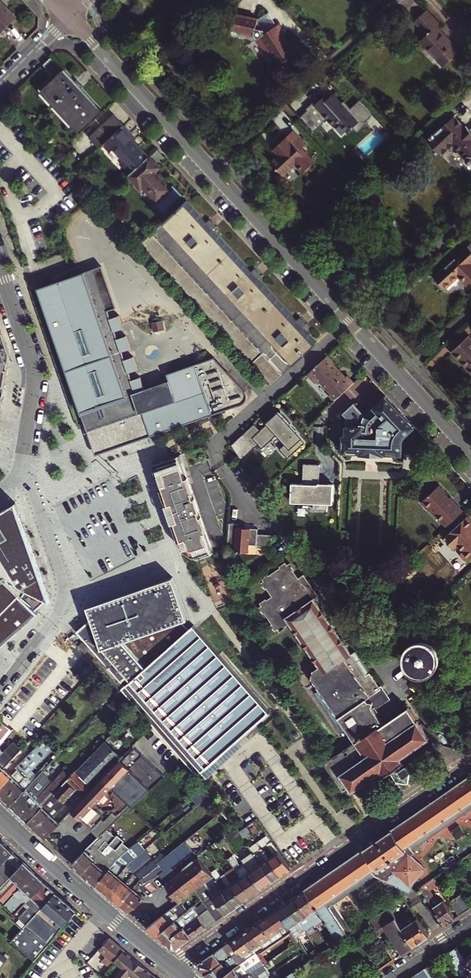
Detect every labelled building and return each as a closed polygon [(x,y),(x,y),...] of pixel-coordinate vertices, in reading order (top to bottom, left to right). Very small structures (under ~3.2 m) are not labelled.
[(15,18),(0,2),(0,32),(15,18)] [(433,30),(426,36),(448,61),(464,46),(442,21),(444,20),(431,5),(420,16),(433,30)] [(233,35),(257,41),(266,56),(272,52),(278,61),(285,56),(288,61),(300,54),(281,25),(278,27),(263,23),(264,19),(238,13),(233,35)] [(68,71),(46,91),(85,134),(107,114),(85,90),(87,88),(81,82),(79,83),(68,71)] [(83,136),(85,134),(46,91),(43,94),(83,136)] [(310,111),(303,117),(315,129),(321,124),(329,132),(332,128),(341,138),(354,125),(359,130),(373,115),(359,101),(352,108),(344,101),(343,102),(335,93),(327,101),(322,95),(308,109),(310,111)] [(100,148),(105,143),(125,125),(115,114),(89,137),(100,148)] [(456,115),(436,133),(430,137),(431,138),(429,139),(442,154),(455,143),(468,158),(467,161),(469,163),(470,163),(470,129),(468,125),(466,127),(456,115)] [(124,164),(131,172),(148,156),(135,140),(137,138),(125,125),(105,143),(112,151),(114,148),(127,162),(124,164)] [(288,136),(274,149),(279,154),(271,161),(285,175),(297,164),(304,172),(305,171),(306,172),(313,166),(312,164),(315,161),(299,143),(296,146),(288,136)] [(159,167),(148,156),(131,172),(130,173),(142,186),(144,184),(166,209),(183,194),(175,185),(171,188),(165,182),(158,174),(155,170),(159,167)] [(81,178),(82,178),(85,174),(79,167),(74,171),(81,178)] [(161,171),(158,174),(165,182),(168,180),(161,171)] [(80,185),(69,195),(73,200),(84,190),(80,185)] [(166,218),(297,361),(317,342),(303,327),(304,326),(297,319),(296,320),(257,278),(259,277),(252,269),(251,270),(213,229),(214,228),(208,221),(206,222),(186,200),(166,218)] [(211,217),(208,221),(214,228),(218,224),(211,217)] [(165,220),(295,362),(297,361),(166,218),(165,220)] [(282,374),(262,353),(257,347),(152,232),(140,243),(270,385),(282,374)] [(445,286),(459,274),(467,283),(470,279),(470,247),(468,244),(434,275),(435,276),(434,277),(437,280),(438,279),(445,286)] [(102,264),(79,272),(86,294),(84,294),(90,313),(107,307),(108,309),(116,306),(102,264)] [(256,266),(252,269),(259,277),(262,273),(256,266)] [(79,272),(46,283),(37,286),(76,401),(85,398),(88,407),(101,403),(104,414),(92,418),(103,450),(151,434),(150,432),(182,421),(183,423),(242,403),(245,401),(246,396),(245,391),(226,370),(219,372),(214,356),(166,372),(168,378),(175,398),(142,409),(136,391),(144,388),(144,387),(140,375),(131,378),(129,371),(137,368),(133,354),(124,358),(122,349),(130,347),(126,334),(117,337),(115,329),(123,326),(119,313),(110,316),(108,309),(107,307),(90,313),(84,294),(86,294),(79,272)] [(301,315),(297,319),(304,326),(308,323),(301,315)] [(1,413),(5,389),(8,367),(10,357),(1,332),(0,328),(0,421),(1,413)] [(469,336),(453,351),(470,371),(470,339),(469,336)] [(226,370),(214,356),(219,372),(226,370)] [(330,395),(335,401),(355,383),(348,376),(346,379),(333,365),(334,364),(328,356),(307,374),(313,381),(317,378),(331,394),(330,395)] [(175,398),(168,378),(144,387),(144,388),(136,391),(142,409),(175,398)] [(414,426),(386,395),(364,414),(354,402),(342,412),(346,416),(345,435),(343,435),(342,451),(360,452),(360,454),(384,454),(384,453),(402,453),(402,441),(404,435),(414,426)] [(85,398),(76,401),(85,426),(94,453),(103,450),(92,418),(104,414),(101,403),(88,407),(85,398)] [(231,444),(242,461),(260,444),(264,448),(278,436),(286,444),(279,450),(288,459),(305,444),(298,436),(299,435),(290,425),(291,424),(281,412),(261,431),(254,423),(231,444)] [(150,432),(151,434),(183,423),(182,421),(150,432)] [(215,554),(181,454),(161,461),(151,464),(181,549),(197,560),(215,554)] [(303,484),(292,483),(291,493),(292,493),(292,499),(314,500),(314,509),(328,510),(328,501),(334,501),(335,485),(320,484),(321,465),(304,464),(303,484)] [(447,527),(463,511),(457,505),(456,506),(450,499),(445,494),(446,492),(440,485),(421,502),(430,511),(431,510),(447,527)] [(3,646),(51,601),(15,503),(0,512),(0,643),(3,646)] [(444,538),(455,549),(458,546),(463,551),(461,553),(461,556),(466,561),(469,561),(470,559),(470,520),(468,516),(444,538)] [(230,523),(227,550),(249,553),(250,545),(257,546),(256,548),(272,550),(273,536),(258,534),(258,529),(239,527),(239,524),(230,523)] [(274,594),(271,595),(266,599),(266,598),(259,602),(261,605),(259,606),(263,613),(264,612),(272,623),(271,624),(275,631),(278,629),(279,631),(286,627),(285,626),(289,623),(318,666),(313,670),(311,679),(319,690),(315,693),(340,731),(345,727),(355,742),(325,763),(328,767),(330,770),(342,787),(344,790),(350,786),(353,790),(381,770),(384,775),(391,770),(393,774),(391,776),(396,783),(398,781),(402,787),(415,778),(411,772),(413,771),(408,764),(407,765),(401,757),(429,738),(408,707),(384,724),(373,709),(387,699),(380,689),(381,689),(355,651),(351,654),(314,599),(318,596),(303,574),(298,578),(296,579),(294,576),(296,575),(293,570),(294,569),(289,562),(287,564),(285,561),(278,565),(279,567),(268,575),(267,573),(261,577),(263,580),(260,582),(265,589),(266,588),(269,593),(272,591),(274,594)] [(119,596),(91,606),(93,608),(97,613),(91,618),(77,631),(122,681),(128,676),(132,680),(126,685),(197,776),(270,711),(197,628),(194,625),(189,629),(183,622),(190,619),(180,593),(173,577),(166,579),(165,580),(119,595),(119,596)] [(409,648),(408,651),(407,654),(407,656),(408,658),(408,661),(409,663),(411,665),(413,667),(415,669),(419,671),(423,672),(426,671),(429,670),(433,668),(435,666),(437,664),(439,661),(439,658),(440,655),(439,652),(438,648),(436,645),(433,642),(430,640),(425,639),(423,639),(420,639),(417,640),(413,642),(411,645),(409,648)] [(450,655),(446,658),(451,665),(455,661),(450,655)] [(0,725),(0,741),(10,728),(13,731),(30,709),(20,700),(6,717),(0,725)] [(22,750),(14,759),(7,767),(0,774),(0,789),(18,770),(17,768),(25,759),(35,749),(38,745),(32,739),(23,749),(22,750)] [(108,742),(107,743),(78,773),(76,771),(28,822),(45,838),(59,823),(53,817),(68,802),(66,800),(76,790),(84,798),(123,757),(108,742)] [(0,789),(0,795),(5,799),(26,777),(30,773),(48,754),(43,749),(42,748),(38,745),(35,749),(25,759),(17,768),(18,770),(0,789)] [(108,829),(160,779),(131,749),(123,757),(84,798),(72,810),(100,837),(108,829)] [(0,758),(0,774),(7,767),(14,759),(6,751),(5,753),(3,755),(0,758)] [(43,771),(36,778),(32,783),(11,805),(28,822),(76,771),(85,763),(77,756),(63,770),(53,760),(51,762),(43,771)] [(43,771),(51,762),(49,761),(41,769),(43,771)] [(32,783),(36,778),(30,773),(26,777),(32,783)] [(32,783),(26,777),(5,799),(11,805),(32,783)] [(407,853),(426,840),(430,846),(448,833),(444,827),(467,811),(470,809),(470,783),(466,779),(391,830),(405,850),(407,853)] [(202,788),(190,798),(197,805),(202,800),(207,796),(208,796),(202,788)] [(214,805),(207,796),(202,800),(209,809),(214,805)] [(75,867),(81,872),(94,860),(120,836),(117,834),(116,836),(108,829),(100,837),(93,843),(72,864),(75,867)] [(379,839),(405,877),(410,885),(416,881),(401,858),(397,855),(405,850),(391,830),(379,839)] [(94,860),(81,872),(96,885),(117,860),(131,849),(123,842),(124,840),(120,836),(94,860)] [(216,842),(219,846),(227,840),(224,836),(216,842)] [(264,846),(265,845),(266,847),(264,849),(283,875),(292,868),(286,861),(272,841),(268,836),(261,841),(259,842),(262,847),(264,846)] [(379,839),(365,849),(378,868),(386,862),(388,867),(398,882),(405,877),(379,839)] [(158,863),(159,865),(164,871),(159,875),(180,902),(196,889),(205,883),(209,879),(214,875),(212,872),(198,856),(192,847),(186,841),(161,861),(158,863)] [(258,842),(250,848),(274,881),(283,875),(264,849),(266,847),(265,845),(264,846),(262,847),(259,842),(258,842)] [(245,853),(240,857),(263,888),(274,881),(250,848),(246,843),(242,846),(243,847),(244,849),(243,850),(245,853)] [(0,848),(0,864),(12,851),(4,844),(0,848)] [(470,853),(470,844),(448,860),(452,866),(470,853)] [(96,885),(104,892),(126,867),(142,853),(135,845),(131,849),(117,860),(96,885)] [(244,849),(243,847),(236,852),(240,857),(245,853),(243,850),(244,849)] [(365,849),(305,890),(318,908),(324,917),(341,940),(352,933),(354,931),(335,902),(380,871),(378,868),(365,849)] [(0,864),(0,887),(23,862),(12,851),(0,864)] [(112,898),(134,873),(144,865),(141,862),(146,858),(142,853),(126,867),(104,892),(112,898)] [(241,876),(254,894),(263,888),(240,857),(236,860),(233,855),(228,859),(235,867),(241,876)] [(137,877),(134,873),(112,898),(119,905),(142,879),(159,865),(158,863),(161,861),(159,858),(142,872),(137,877)] [(44,881),(23,862),(0,887),(0,901),(15,913),(26,901),(44,881)] [(142,879),(119,905),(128,912),(145,898),(142,895),(145,892),(148,896),(157,889),(150,882),(159,875),(164,871),(159,865),(142,879)] [(235,867),(226,873),(245,900),(254,894),(241,876),(235,867)] [(212,872),(214,875),(219,882),(236,907),(245,900),(226,873),(222,876),(217,869),(212,872)] [(439,886),(437,883),(434,878),(420,887),(445,924),(455,917),(443,900),(439,903),(431,892),(439,886)] [(30,905),(15,921),(23,928),(28,923),(55,892),(44,881),(26,901),(30,905)] [(209,889),(214,895),(226,913),(236,907),(219,882),(209,889)] [(156,935),(163,941),(188,923),(187,920),(189,919),(190,922),(195,918),(194,916),(196,914),(198,916),(209,908),(217,920),(226,913),(214,895),(209,889),(205,883),(196,889),(203,898),(205,902),(197,909),(194,905),(187,910),(182,914),(156,935)] [(318,908),(305,890),(296,896),(308,914),(315,924),(320,920),(324,917),(318,908)] [(36,958),(77,910),(55,892),(28,923),(23,928),(13,940),(36,958)] [(450,901),(459,915),(470,907),(470,904),(463,892),(450,901)] [(296,896),(288,902),(307,929),(311,927),(304,917),(308,914),(296,896)] [(187,910),(180,902),(147,928),(156,935),(182,914),(187,910)] [(288,902),(278,908),(292,929),(293,931),(297,936),(307,929),(288,902)] [(188,923),(163,941),(170,947),(177,947),(217,920),(209,908),(198,916),(196,914),(194,916),(195,918),(190,922),(189,919),(187,920),(188,923)] [(292,929),(278,908),(269,914),(283,935),(292,929)] [(369,921),(378,935),(386,929),(402,953),(414,945),(402,928),(399,923),(389,908),(369,921)] [(402,928),(416,918),(413,913),(399,923),(402,928)] [(283,935),(269,914),(260,920),(274,941),(283,935)] [(304,917),(311,927),(315,924),(308,914),(304,917)] [(402,928),(414,945),(428,935),(416,918),(402,928)] [(274,941),(260,920),(251,927),(265,947),(274,941)] [(355,930),(358,934),(366,929),(364,925),(355,930)] [(265,947),(251,927),(241,933),(255,953),(258,951),(265,947)] [(297,936),(293,931),(292,929),(283,935),(274,941),(265,947),(266,949),(291,933),(297,941),(300,940),(297,936)] [(255,953),(241,933),(231,940),(239,952),(245,960),(255,953)] [(102,960),(109,966),(113,960),(116,963),(126,951),(110,938),(100,949),(107,955),(102,960)] [(225,961),(239,952),(231,940),(217,950),(225,961)] [(322,953),(328,948),(326,944),(319,948),(322,953)] [(470,954),(469,958),(467,964),(463,963),(465,958),(457,946),(445,954),(461,977),(470,977),(470,955),(470,954)] [(267,950),(266,949),(265,947),(258,951),(266,963),(268,961),(262,953),(267,950)] [(318,947),(309,953),(313,959),(322,953),(319,948),(318,947)] [(205,974),(225,961),(217,950),(198,963),(198,968),(205,974)] [(116,963),(121,967),(113,977),(114,977),(151,977),(154,975),(126,951),(116,963)] [(218,977),(243,977),(264,964),(266,963),(258,951),(255,953),(245,960),(218,977)] [(210,977),(218,977),(245,960),(239,952),(225,961),(205,974),(210,977)] [(432,963),(425,968),(432,977),(442,977),(432,963)] [(243,977),(264,977),(268,975),(271,973),(264,964),(243,977)] [(415,975),(417,977),(432,977),(425,968),(415,975)]
